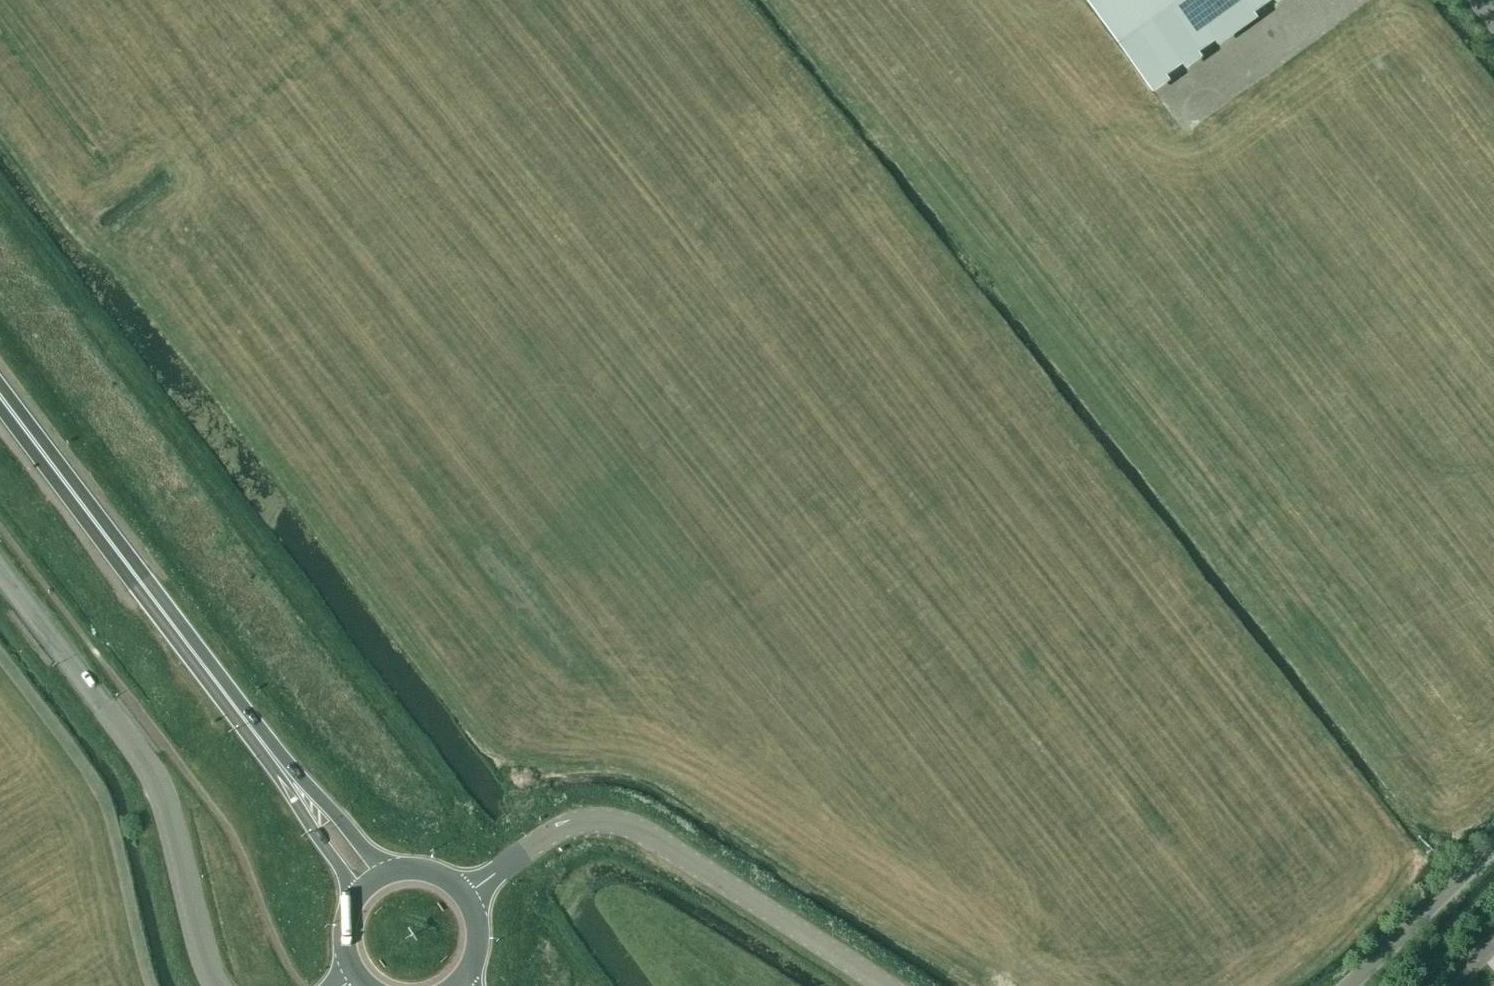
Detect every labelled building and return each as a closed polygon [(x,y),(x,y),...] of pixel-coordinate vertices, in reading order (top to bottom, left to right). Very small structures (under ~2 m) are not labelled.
[(1092,5),(1150,87),(1167,75),(1166,74),(1182,63),(1183,64),(1199,52),(1199,51),(1214,39),(1215,41),(1258,10),(1257,8),(1269,0),(1099,0),(1092,5)]
